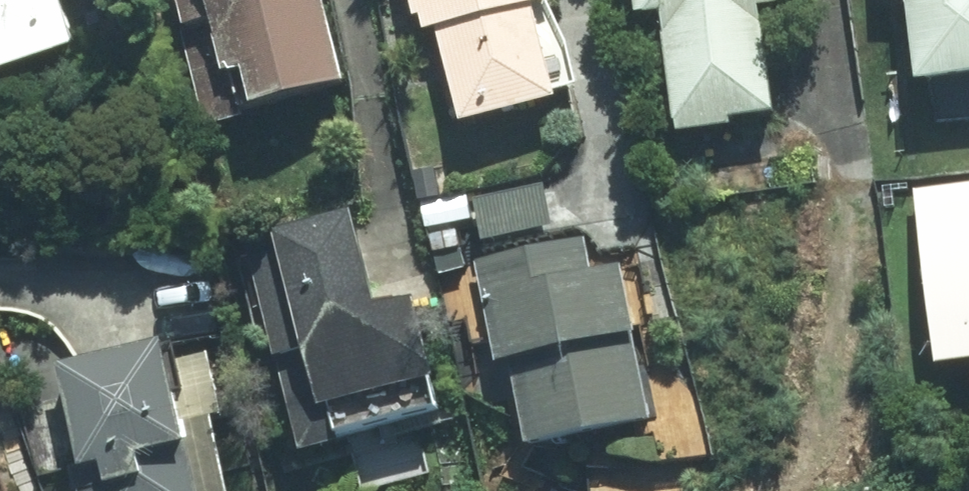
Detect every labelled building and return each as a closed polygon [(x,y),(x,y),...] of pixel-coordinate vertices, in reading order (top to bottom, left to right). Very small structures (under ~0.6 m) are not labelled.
[(11,98),(102,67),(81,4),(93,0),(0,0),(0,65),(11,98)] [(188,15),(181,16),(214,132),(253,121),(251,118),(274,111),(278,122),(361,98),(334,0),(183,0),(188,15)] [(545,18),(564,13),(560,0),(420,0),(428,30),(434,28),(440,48),(451,44),(477,138),(572,112),(545,18)] [(646,17),(664,15),(684,127),(779,111),(761,5),(784,0),(643,0),(646,17)] [(925,83),(968,77),(968,0),(915,0),(925,83)] [(922,197),(943,372),(968,369),(968,191),(922,197)] [(477,270),(505,371),(514,369),(538,459),(658,426),(635,343),(639,341),(620,268),(592,277),(572,204),(473,232),(483,269),(477,270)] [(392,315),(360,218),(250,253),(286,364),(282,366),(314,466),(355,451),(346,426),(445,394),(417,306),(392,315)] [(177,350),(70,379),(96,472),(81,476),(85,490),(210,490),(202,465),(208,462),(177,350)]
